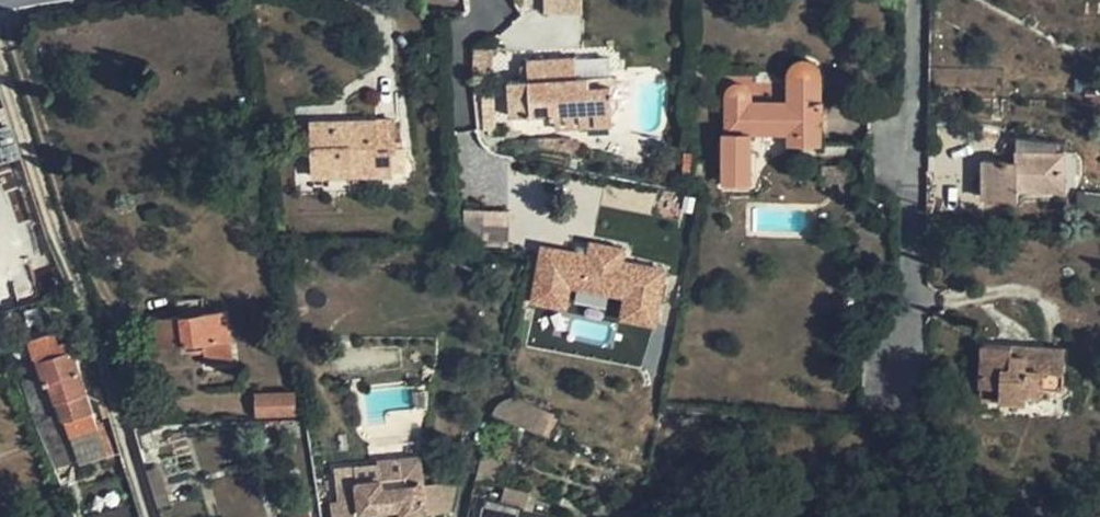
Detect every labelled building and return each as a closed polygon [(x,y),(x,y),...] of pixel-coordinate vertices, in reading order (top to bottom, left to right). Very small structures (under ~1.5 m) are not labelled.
[(581,0),(542,0),(543,15),(581,14),(581,0)] [(477,73),(491,76),(494,46),(468,46),(468,71),(477,73)] [(510,117),(549,115),(587,112),(613,110),(611,75),(576,78),(575,57),(527,61),(528,80),(508,81),(510,117)] [(798,132),(798,142),(821,143),(821,98),(821,76),(820,73),(821,71),(820,68),(817,65),(816,63),(814,62),(812,60),(810,59),(807,59),(805,59),(801,60),(799,61),(796,61),(794,63),(792,65),(790,69),(790,73),(789,76),(789,101),(752,101),(751,96),(751,91),(749,88),(747,85),(743,83),(738,83),(734,83),(731,86),(728,89),(727,92),(727,97),(726,133),(724,133),(723,182),(751,181),(751,133),(790,132),(798,132)] [(486,125),(496,125),(494,90),(483,91),(486,125)] [(588,127),(587,112),(549,115),(550,130),(588,127)] [(406,149),(403,149),(395,149),(395,142),(393,120),(347,122),(347,127),(319,128),(319,146),(313,146),(314,177),(392,174),(392,172),(407,171),(406,149)] [(347,127),(347,122),(312,122),(313,146),(319,146),(319,128),(347,127)] [(789,142),(798,142),(798,132),(790,132),(789,142)] [(1017,135),(1018,151),(1057,151),(1057,141),(1017,135)] [(1063,151),(1057,151),(1018,151),(1018,160),(984,159),(984,196),(1018,196),(1018,187),(1063,187),(1063,151)] [(706,179),(706,160),(696,160),(696,179),(706,179)] [(821,181),(850,182),(850,165),(822,164),(821,181)] [(1078,189),(1076,205),(1099,208),(1099,192),(1078,189)] [(465,243),(488,243),(488,209),(465,208),(465,243)] [(638,310),(622,323),(636,343),(653,330),(638,310)] [(160,347),(188,343),(189,355),(204,353),(206,364),(232,360),(227,311),(157,319),(160,347)] [(70,437),(71,437),(98,428),(99,428),(93,411),(74,349),(63,352),(59,342),(55,331),(29,340),(30,345),(34,356),(34,357),(37,356),(46,384),(50,383),(56,402),(57,402),(62,417),(65,417),(65,419),(70,437)] [(70,338),(59,342),(63,352),(74,349),(70,338)] [(1065,348),(1028,346),(1028,353),(1012,352),(1012,345),(984,343),(981,386),(1000,387),(1000,400),(1026,401),(1027,393),(1043,393),(1044,388),(1064,388),(1065,348)] [(1028,353),(1028,346),(1012,345),(1012,352),(1028,353)] [(19,369),(38,427),(65,419),(65,417),(62,417),(57,402),(56,402),(50,383),(46,384),(37,356),(34,357),(34,356),(30,358),(27,358),(28,366),(19,369)] [(295,414),(294,392),(257,393),(257,416),(295,414)] [(494,410),(493,414),(545,437),(555,414),(517,397),(515,397),(512,397),(507,399),(500,402),(497,405),(496,406),(494,410)] [(107,455),(98,428),(71,437),(80,463),(107,455)] [(483,452),(476,478),(492,484),(504,461),(483,452)] [(355,510),(360,510),(360,512),(378,511),(379,516),(396,516),(426,514),(425,512),(423,482),(420,454),(376,459),(378,479),(334,484),(336,502),(331,502),(333,516),(356,516),(355,510)] [(455,479),(423,482),(425,512),(448,510),(455,479)] [(503,494),(528,500),(530,493),(505,486),(503,494)] [(525,510),(528,500),(503,494),(501,502),(501,504),(520,509),(525,510)] [(520,509),(501,504),(501,502),(484,498),(480,516),(518,516),(520,509)]
